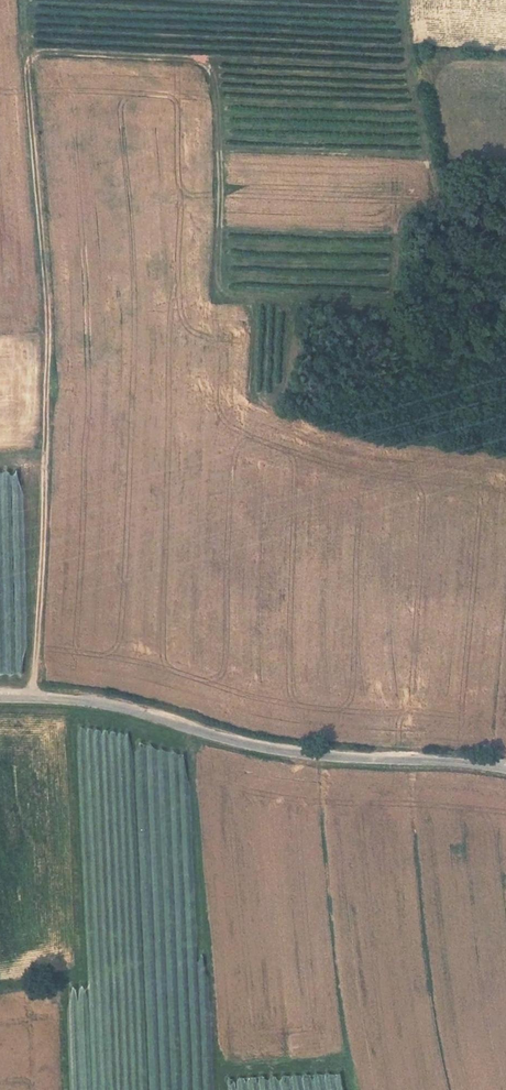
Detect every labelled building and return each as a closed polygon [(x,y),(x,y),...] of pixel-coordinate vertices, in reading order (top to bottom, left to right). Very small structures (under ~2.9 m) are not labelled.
[(347,1071),(281,1077),(282,1089),(349,1089),(347,1071)]
